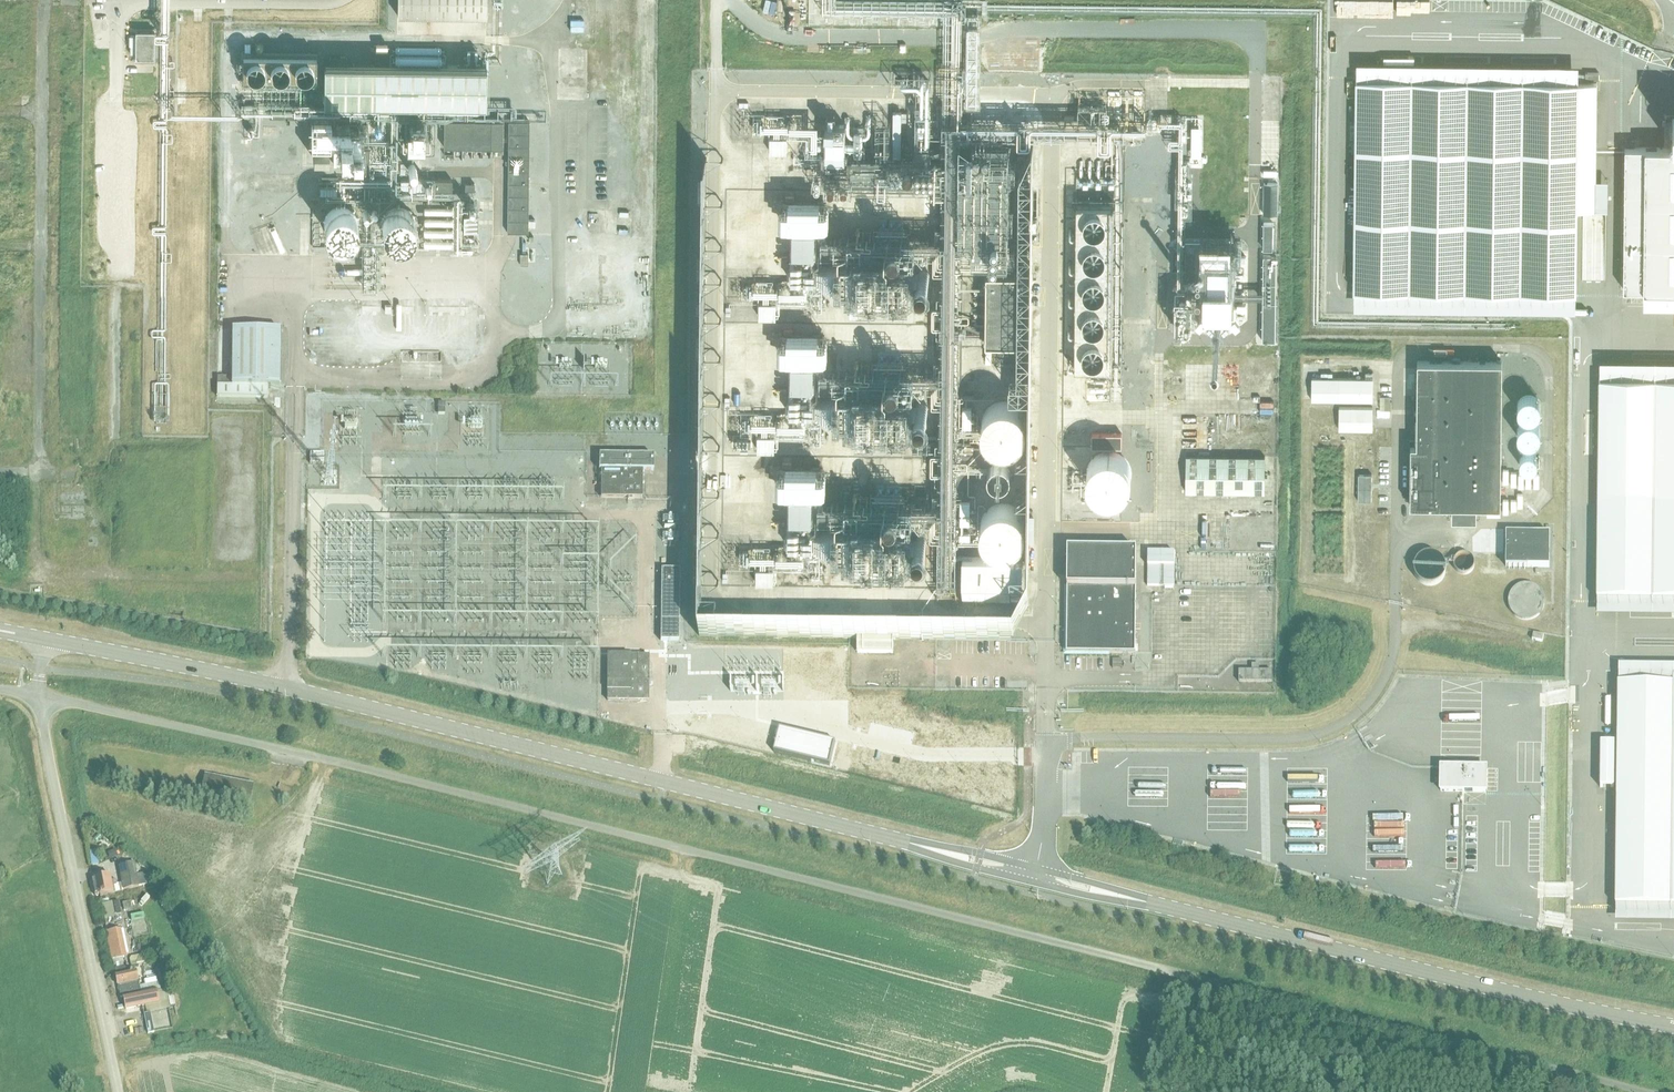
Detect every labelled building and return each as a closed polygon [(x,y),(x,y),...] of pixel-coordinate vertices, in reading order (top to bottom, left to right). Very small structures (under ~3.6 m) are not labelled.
[(488,0),(399,0),(399,12),(488,12),(488,0)] [(135,30),(135,57),(153,58),(154,30),(135,30)] [(318,74),(318,50),(244,49),(244,74),(318,74)] [(489,58),(326,56),(326,95),(488,98),(489,58)] [(1411,83),(1355,83),(1353,296),(1409,296),(1411,83)] [(1467,83),(1411,83),(1409,296),(1465,297),(1467,83)] [(1523,83),(1467,83),(1465,297),(1521,297),(1523,83)] [(1579,84),(1523,83),(1521,297),(1577,297),(1579,84)] [(445,144),(504,145),(504,118),(446,117),(445,144)] [(507,232),(528,232),(529,121),(508,120),(507,232)] [(349,160),(370,160),(370,147),(349,147),(349,160)] [(1624,151),(1623,292),(1673,292),(1673,151),(1624,151)] [(435,188),(453,188),(453,177),(435,177),(435,188)] [(1116,200),(1084,200),(1081,362),(1113,363),(1116,200)] [(356,226),(357,223),(357,219),(356,216),(354,213),(352,210),(349,208),(346,207),(343,206),(339,205),(336,205),(333,206),(330,208),(327,210),(325,213),(323,216),(322,219),(322,223),(322,226),(323,229),(325,232),(327,235),(329,237),(332,239),(336,240),(339,240),(343,240),(346,239),(349,237),(352,235),(354,233),(355,229),(356,226)] [(415,227),(415,223),(415,220),(414,216),(412,213),(410,210),(407,208),(404,206),(400,205),(397,205),(393,206),(390,207),(387,209),(384,211),(382,214),(381,217),(380,221),(380,224),(380,228),(382,231),(384,234),(386,236),(389,238),(392,240),(396,240),(400,240),(403,239),(406,238),(409,236),(412,233),(413,230),(415,227)] [(529,252),(521,252),(520,263),(528,264),(529,252)] [(992,338),(1028,339),(1029,269),(992,269),(992,338)] [(281,328),(232,328),(232,386),(217,386),(217,397),(268,397),(268,384),(281,384),(281,328)] [(1416,445),(1410,445),(1409,505),(1451,505),(1451,518),(1475,518),(1475,506),(1500,506),(1501,362),(1417,361),(1416,445)] [(1373,377),(1313,376),(1312,399),(1373,400),(1373,377)] [(1598,382),(1595,604),(1673,604),(1673,382),(1598,382)] [(1538,412),(1539,408),(1539,406),(1538,404),(1536,401),(1535,400),(1533,398),(1529,397),(1525,398),(1521,400),(1518,403),(1518,405),(1517,408),(1518,412),(1519,414),(1520,416),(1523,418),(1526,419),(1528,419),(1530,419),(1532,418),(1535,417),(1536,416),(1538,412)] [(1006,404),(1001,404),(997,405),(993,406),(989,409),(986,411),(984,414),(982,416),(981,419),(980,423),(980,426),(980,429),(981,433),(982,436),(984,439),(988,444),(989,445),(993,447),(996,448),(1000,449),(1005,449),(1008,449),(1011,448),(1017,444),(1019,442),(1021,439),(1024,434),(1025,430),(1025,427),(1025,422),(1023,418),(1021,413),(1018,410),(1013,407),(1010,405),(1006,404)] [(1372,429),(1372,407),(1339,407),(1339,429),(1372,429)] [(408,412),(401,412),(401,435),(404,435),(404,436),(405,436),(405,435),(411,435),(411,436),(412,436),(412,435),(417,435),(417,436),(418,436),(418,435),(422,435),(423,412),(416,412),(416,409),(415,409),(415,412),(410,412),(410,409),(408,409),(408,412)] [(1537,439),(1538,435),(1538,431),(1537,429),(1535,428),(1534,426),(1532,425),(1528,424),(1524,425),(1522,426),(1520,427),(1517,430),(1517,432),(1516,435),(1517,439),(1519,442),(1522,445),(1524,446),(1527,446),(1530,446),(1533,445),(1535,443),(1537,441),(1537,439)] [(602,468),(602,497),(628,497),(627,505),(633,505),(634,497),(643,497),(643,469),(655,469),(655,454),(601,454),(601,468),(602,468)] [(1266,492),(1266,455),(1189,454),(1188,491),(1266,492)] [(1521,462),(1521,463),(1520,465),(1520,467),(1520,469),(1520,470),(1521,472),(1523,473),(1524,475),(1526,475),(1528,476),(1529,476),(1531,476),(1533,475),(1534,474),(1536,473),(1537,472),(1538,470),(1538,469),(1538,467),(1538,465),(1537,463),(1537,462),(1535,460),(1534,459),(1533,458),(1531,458),(1529,458),(1527,458),(1526,458),(1524,459),(1523,460),(1521,462)] [(1130,486),(1130,482),(1130,478),(1129,474),(1127,470),(1124,467),(1122,465),(1118,462),(1114,461),(1110,460),(1105,460),(1101,461),(1098,463),(1094,466),(1092,469),(1089,472),(1088,477),(1087,481),(1088,485),(1089,489),(1090,493),(1093,496),(1096,499),(1099,501),(1104,502),(1108,503),(1111,503),(1115,502),(1120,500),(1123,497),(1126,495),(1128,490),(1130,486)] [(1009,478),(1009,475),(1008,471),(1007,469),(1006,467),(1003,465),(1001,465),(998,464),(995,465),(993,465),(991,467),(988,471),(988,472),(987,475),(988,479),(990,482),(993,485),(995,485),(997,486),(999,486),(1002,485),(1005,483),(1007,481),(1008,479),(1009,478)] [(1371,474),(1357,474),(1357,500),(1370,500),(1371,474)] [(1025,533),(1025,528),(1025,524),(1023,520),(1021,516),(1018,512),(1015,509),(1010,507),(1007,506),(1002,506),(998,506),(994,507),(990,509),(986,512),(983,516),(981,520),(980,524),(980,528),(980,533),(981,537),(983,540),(986,543),(988,546),(993,549),(998,550),(1002,551),(1005,551),(1009,550),(1013,548),(1017,545),(1021,541),(1023,537),(1025,533)] [(1546,565),(1546,533),(1502,532),(1502,565),(1546,565)] [(1069,652),(1138,652),(1139,586),(1142,586),(1142,548),(1073,547),(1073,586),(1070,586),(1069,652)] [(1151,551),(1150,584),(1175,584),(1176,552),(1151,551)] [(1028,555),(968,553),(967,601),(1027,602),(1028,555)] [(1457,559),(1456,561),(1456,563),(1456,564),(1456,566),(1456,568),(1457,570),(1458,571),(1460,572),(1462,573),(1464,574),(1465,574),(1467,573),(1469,573),(1470,572),(1472,571),(1473,570),(1473,568),(1474,566),(1474,564),(1474,563),(1473,561),(1472,559),(1471,558),(1470,557),(1468,556),(1467,555),(1465,555),(1463,556),(1461,556),(1460,557),(1459,558),(1457,559)] [(1441,575),(1442,571),(1442,568),(1441,566),(1439,562),(1435,559),(1432,558),(1430,557),(1427,557),(1424,558),(1420,561),(1418,563),(1416,565),(1416,567),(1415,571),(1415,573),(1416,576),(1417,577),(1419,580),(1421,582),(1423,583),(1426,584),(1428,584),(1431,584),(1434,583),(1437,582),(1438,580),(1440,578),(1441,575)] [(775,567),(759,567),(758,582),(775,582),(775,567)] [(680,569),(663,569),(662,640),(679,640),(680,569)] [(1542,606),(1542,603),(1542,600),(1542,597),(1540,594),(1538,592),(1536,589),(1533,588),(1531,587),(1526,586),(1523,586),(1520,587),(1517,588),(1515,590),(1512,592),(1510,596),(1509,599),(1509,603),(1509,606),(1510,609),(1511,612),(1513,614),(1516,617),(1519,618),(1523,619),(1525,620),(1528,619),(1532,618),(1535,617),(1537,615),(1539,612),(1541,609),(1542,606)] [(894,653),(894,644),(858,643),(858,653),(894,653)] [(607,701),(648,701),(648,656),(630,656),(630,655),(607,655),(607,691),(607,701)] [(1241,670),(1241,682),(1274,682),(1274,670),(1261,671),(1261,664),(1254,664),(1254,670),(1241,670)] [(1618,689),(1618,911),(1673,911),(1673,689),(1618,689)] [(780,730),(774,753),(799,759),(830,767),(835,743),(804,736),(780,730)] [(1437,791),(1485,791),(1486,766),(1438,765),(1437,791)] [(118,866),(123,890),(139,887),(134,863),(118,866)] [(92,879),(95,896),(113,892),(110,875),(92,879)] [(115,918),(112,903),(101,905),(105,920),(115,918)] [(112,960),(123,957),(124,957),(119,930),(106,932),(112,960)] [(139,955),(131,957),(129,959),(130,966),(136,965),(139,956),(139,955)] [(125,971),(123,957),(112,960),(115,972),(125,971)] [(136,970),(115,975),(120,998),(123,997),(126,1009),(145,1005),(147,1013),(170,1008),(170,1007),(175,1006),(172,992),(167,993),(166,990),(161,991),(159,982),(157,982),(156,978),(143,980),(144,985),(139,986),(136,970)] [(144,1014),(148,1035),(155,1034),(151,1013),(144,1014)]
